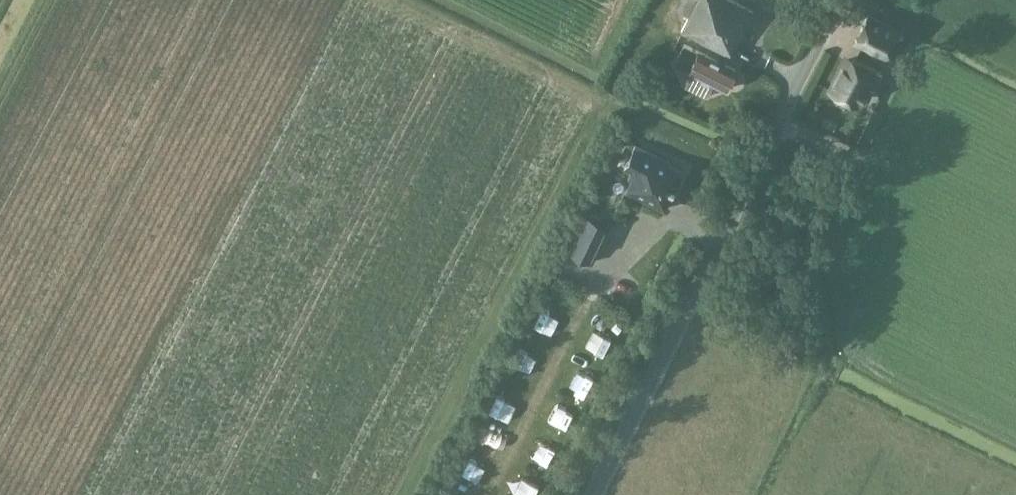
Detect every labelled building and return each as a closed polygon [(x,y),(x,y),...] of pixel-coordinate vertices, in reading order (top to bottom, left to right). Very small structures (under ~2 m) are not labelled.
[(739,42),(754,12),(732,0),(682,0),(676,11),(687,16),(680,31),(728,57),(736,42),(739,42)] [(897,31),(867,16),(854,41),(884,56),(897,31)] [(674,63),(674,64),(690,72),(684,84),(706,96),(712,83),(724,89),(734,69),(696,50),(683,44),(674,63)] [(844,60),(829,90),(856,103),(865,84),(872,88),(880,73),(852,58),(849,63),(844,60)] [(658,155),(635,144),(623,167),(630,171),(627,177),(630,179),(624,190),(663,209),(681,171),(656,159),(658,155)] [(590,262),(608,226),(583,214),(565,250),(590,262)]
